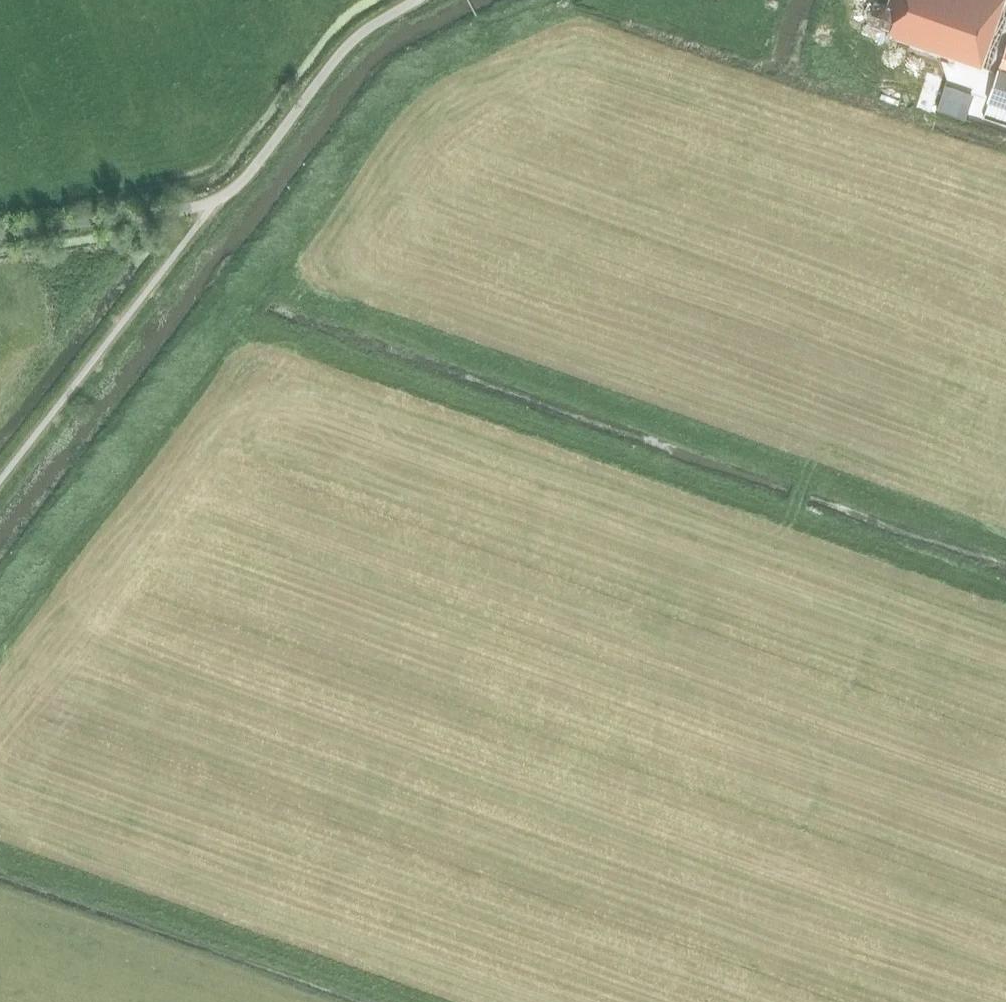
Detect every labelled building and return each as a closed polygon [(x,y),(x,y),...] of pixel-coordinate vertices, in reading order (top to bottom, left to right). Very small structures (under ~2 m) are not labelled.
[(1005,0),(889,0),(888,5),(875,0),(854,0),(848,16),(865,22),(861,35),(891,46),(893,38),(986,71),(1004,19),(999,18),(1005,0)] [(987,101),(988,102),(1005,108),(1005,45),(987,101)] [(972,100),(944,91),(938,109),(966,119),(972,100)] [(983,118),(1005,126),(1005,108),(988,102),(983,118)]
